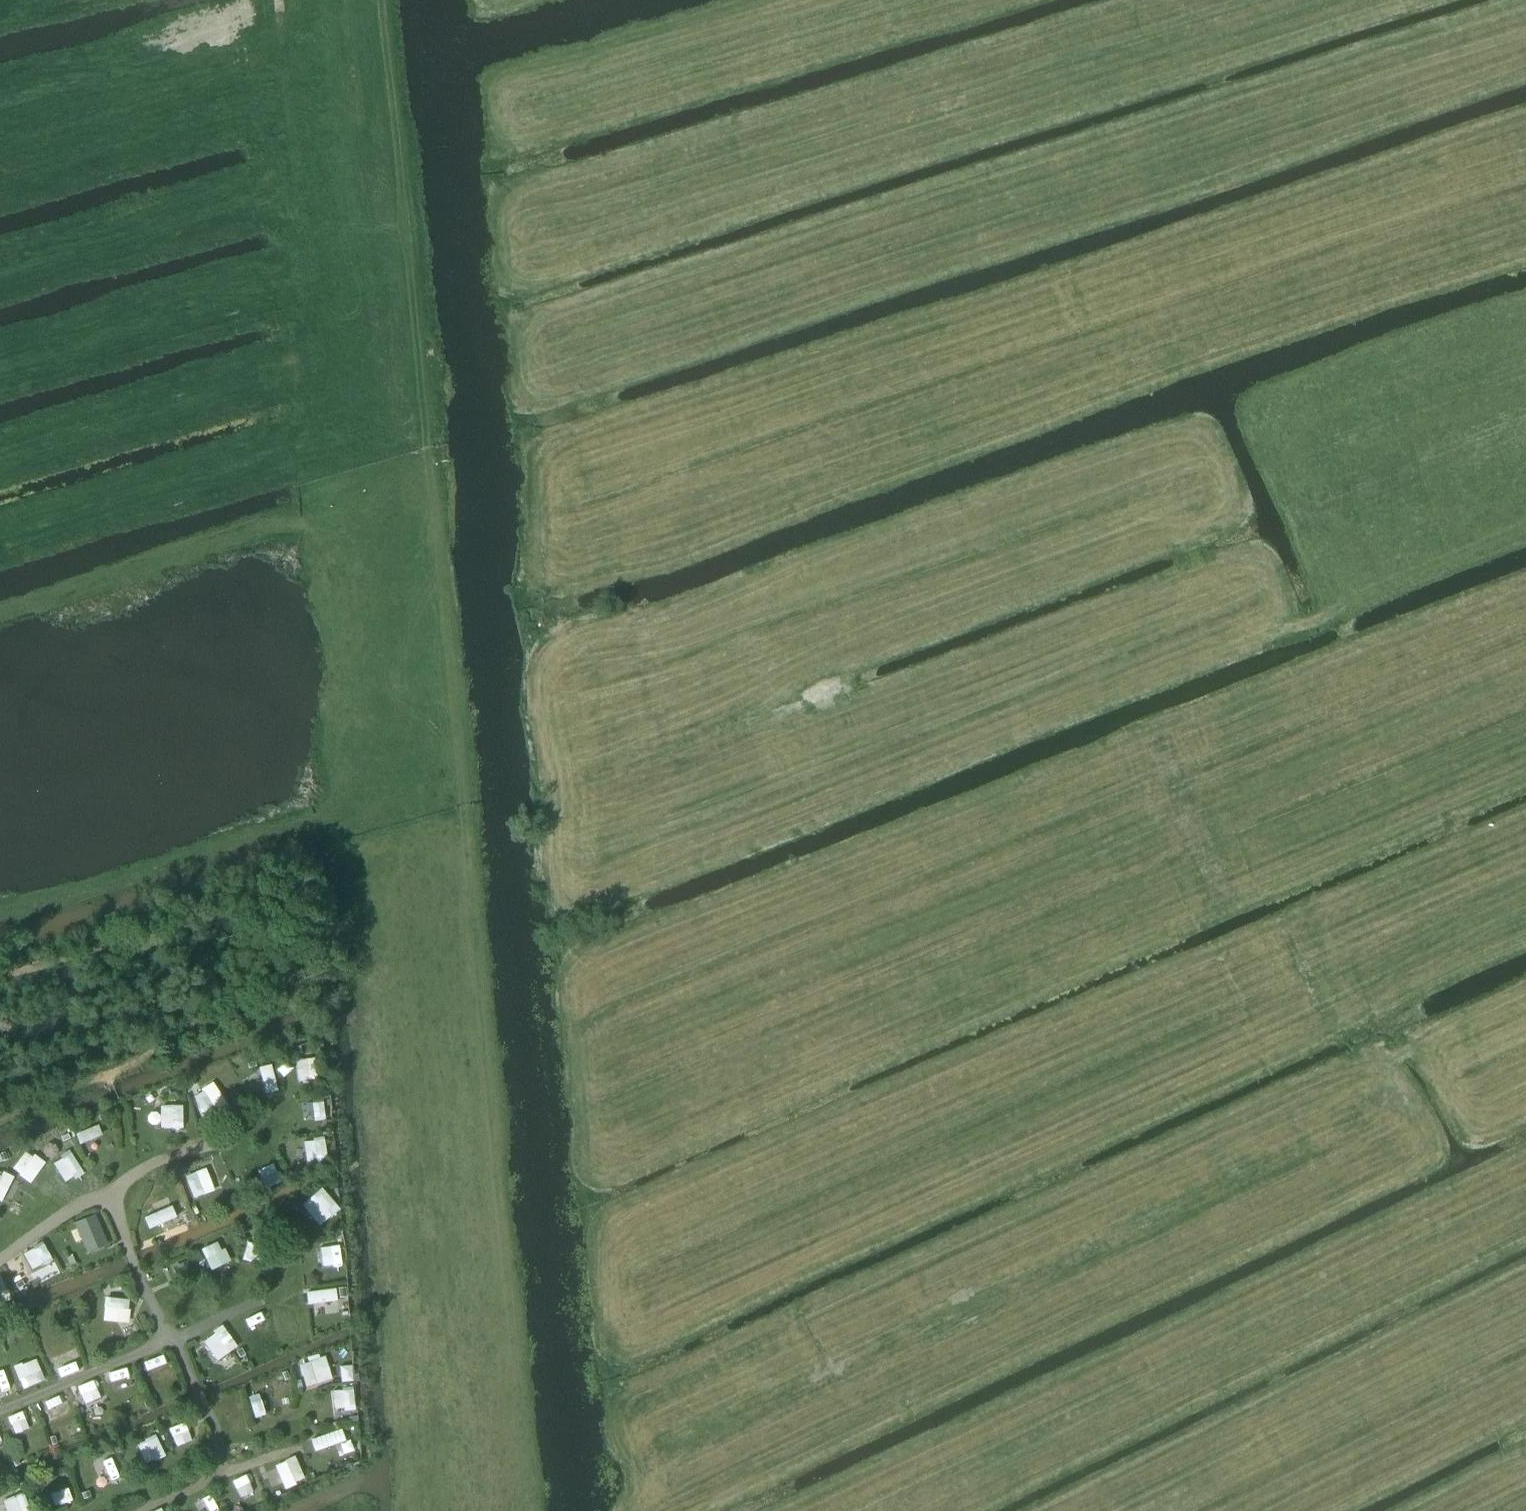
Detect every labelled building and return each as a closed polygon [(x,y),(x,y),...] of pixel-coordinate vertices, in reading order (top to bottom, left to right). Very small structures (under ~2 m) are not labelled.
[(182,1277),(191,1273),(186,1262),(177,1266),(182,1277)]
